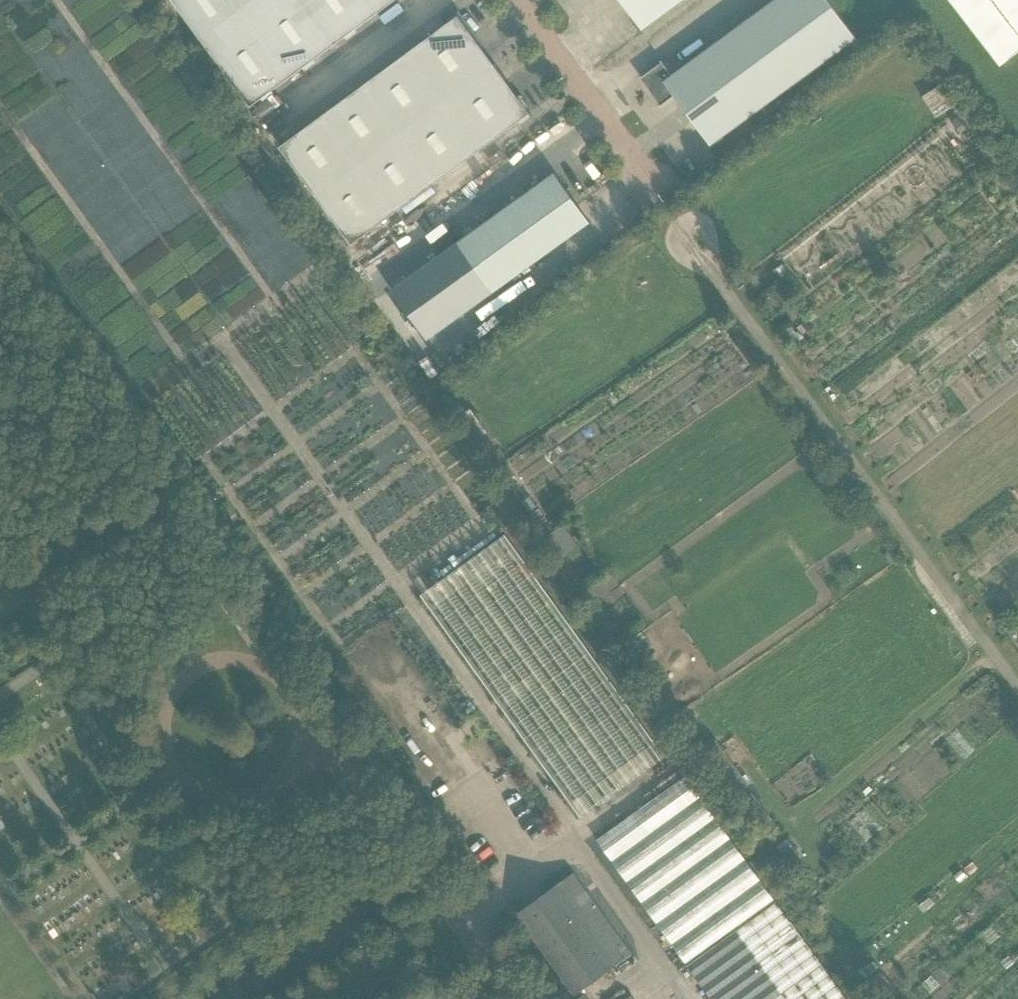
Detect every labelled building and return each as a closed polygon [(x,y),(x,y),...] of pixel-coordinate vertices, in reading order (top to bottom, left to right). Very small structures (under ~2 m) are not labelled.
[(253,109),(401,0),(173,0),(253,109)] [(643,29),(683,0),(621,0),(643,29)] [(830,0),(775,0),(675,77),(664,63),(663,64),(665,67),(646,81),(665,106),(662,108),(663,109),(677,98),(715,146),(858,36),(830,0)] [(1001,65),(1017,52),(1017,0),(950,0),(1001,65)] [(531,113),(497,67),(459,16),(281,147),(352,245),(531,113)] [(937,110),(952,101),(928,60),(912,69),(937,110)] [(961,120),(955,125),(962,133),(968,129),(961,120)] [(555,173),(393,290),(428,339),(591,222),(555,173)] [(550,534),(563,553),(577,543),(563,524),(550,534)] [(505,534),(420,595),(580,819),(666,757),(505,534)] [(627,642),(641,661),(649,655),(635,636),(627,642)] [(782,992),(773,998),(846,998),(685,775),(597,839),(687,964),(736,929),(782,992)] [(575,874),(518,914),(575,993),(631,953),(575,874)] [(712,998),(773,998),(782,992),(736,929),(687,964),(712,998)]
